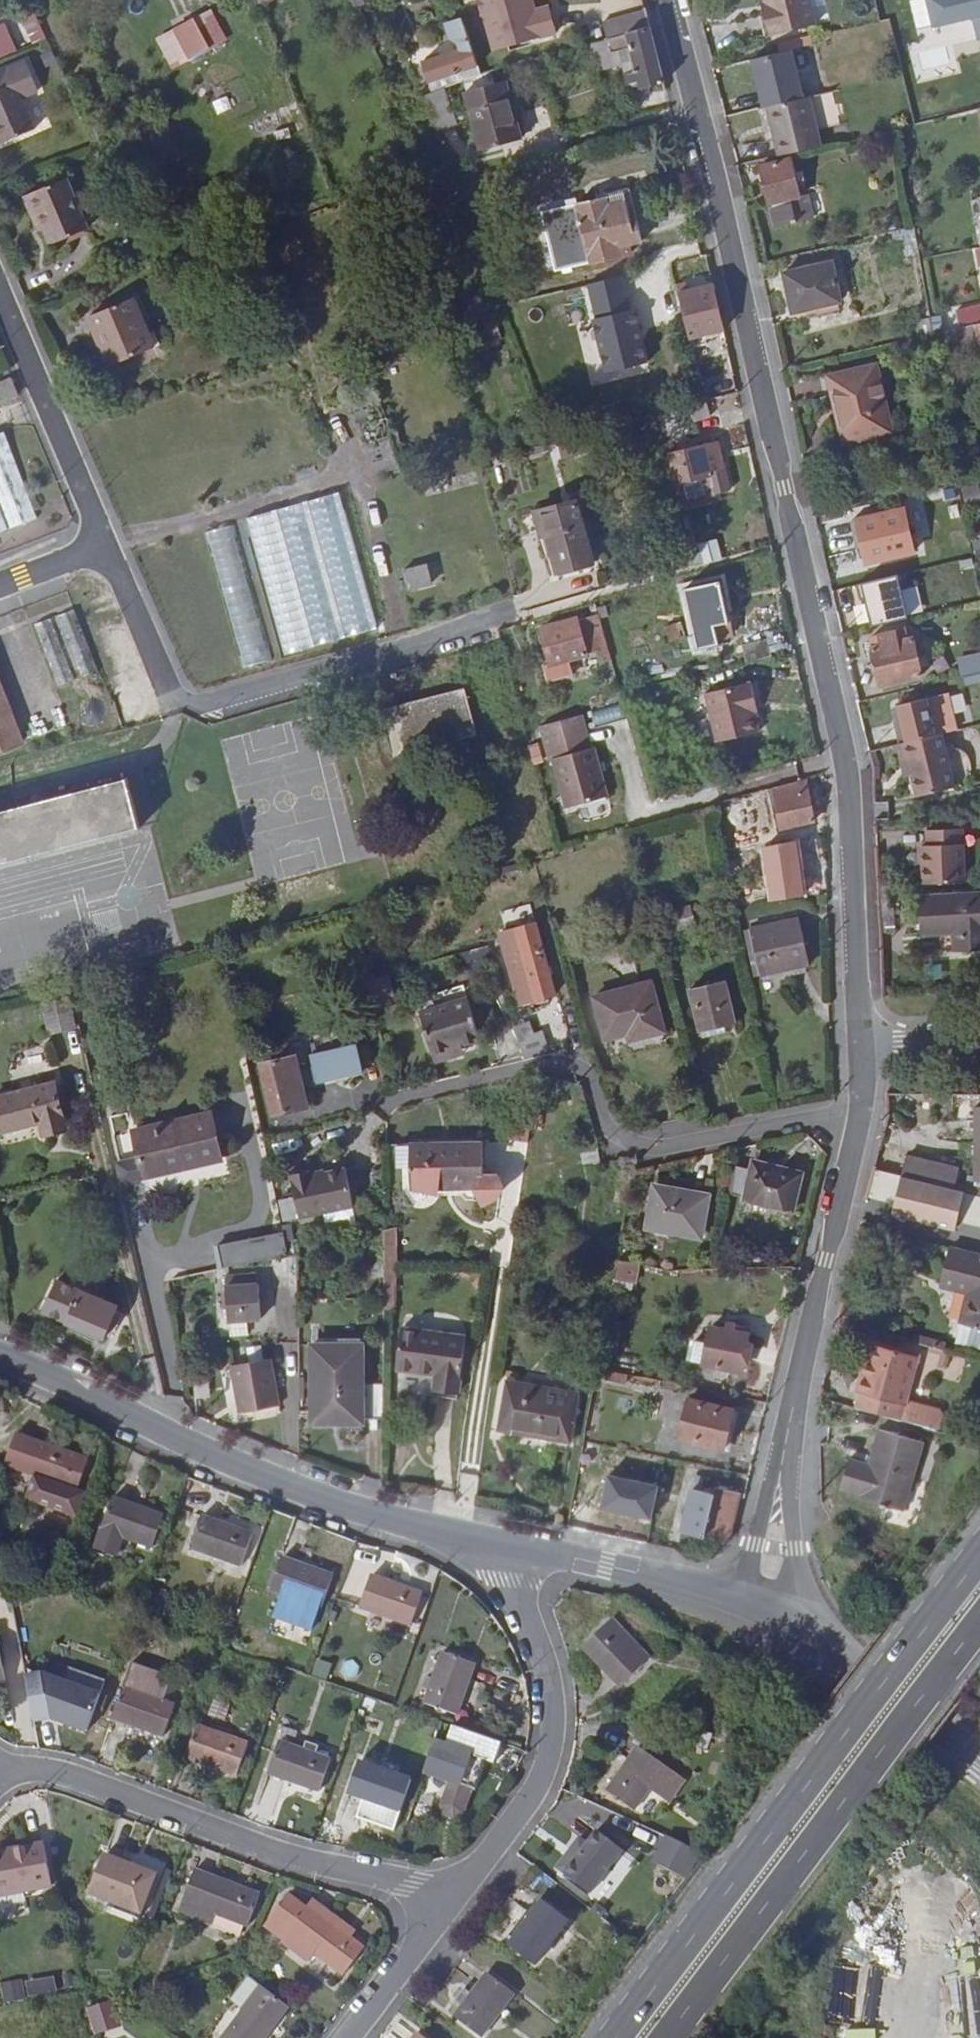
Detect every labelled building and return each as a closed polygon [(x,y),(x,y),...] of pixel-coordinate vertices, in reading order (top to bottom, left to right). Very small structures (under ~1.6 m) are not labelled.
[(499,50),(560,32),(552,6),(538,10),(535,0),(484,0),(499,50)] [(767,1),(770,12),(767,13),(772,34),(823,20),(818,0),(767,0),(767,1)] [(934,27),(974,18),(978,39),(979,38),(979,0),(928,0),(934,27)] [(626,34),(649,27),(645,12),(604,23),(608,39),(619,35),(626,34)] [(21,19),(30,43),(44,39),(35,14),(21,19)] [(460,70),(464,80),(485,75),(473,36),(465,14),(447,21),(452,35),(459,39),(463,46),(425,61),(432,80),(460,70)] [(194,18),(178,26),(193,55),(208,47),(194,18)] [(638,89),(663,83),(649,27),(626,34),(629,50),(633,65),(628,67),(629,71),(623,73),(626,84),(636,82),(638,89)] [(623,52),(629,50),(626,34),(619,35),(623,52)] [(608,39),(606,39),(610,56),(623,52),(619,35),(608,39)] [(794,49),(751,59),(762,107),(765,107),(806,97),(794,49)] [(0,71),(0,132),(5,143),(36,128),(21,97),(39,89),(27,60),(0,71)] [(504,82),(466,93),(482,150),(520,139),(504,82)] [(834,92),(814,94),(818,127),(837,125),(834,92)] [(806,97),(765,107),(777,154),(820,144),(808,96),(806,97)] [(792,159),(758,166),(766,203),(772,202),(773,207),(771,207),(775,226),(814,217),(808,193),(801,195),(797,182),(804,180),(803,172),(795,174),(792,159)] [(69,176),(27,193),(37,216),(41,214),(53,243),(91,226),(69,176)] [(603,197),(576,204),(591,263),(630,253),(627,244),(641,242),(628,188),(603,194),(603,197)] [(840,300),(832,262),(783,273),(792,315),(816,309),(815,305),(840,300)] [(690,337),(724,328),(713,284),(680,292),(690,337)] [(135,299),(91,315),(100,340),(104,338),(115,364),(153,349),(135,299)] [(979,323),(979,305),(956,311),(959,328),(979,323)] [(636,308),(593,319),(608,375),(651,364),(636,308)] [(951,330),(954,347),(979,342),(979,323),(959,328),(951,330)] [(827,376),(832,395),(838,394),(850,443),(876,436),(871,415),(887,411),(876,364),(827,376)] [(12,376),(0,382),(0,392),(3,400),(19,394),(12,376)] [(372,385),(347,394),(374,476),(398,467),(372,385)] [(838,394),(832,395),(844,444),(850,443),(838,394)] [(708,415),(705,401),(694,404),(697,419),(708,415)] [(892,432),(887,411),(871,415),(876,436),(892,432)] [(560,458),(594,448),(590,433),(557,442),(560,458)] [(0,439),(0,536),(41,521),(10,435),(0,439)] [(715,444),(727,493),(732,492),(720,443),(715,444)] [(716,495),(727,493),(715,444),(669,454),(676,488),(712,479),(716,495)] [(316,510),(329,506),(326,492),(311,496),(316,510)] [(269,523),(311,511),(316,510),(311,496),(263,507),(269,523)] [(580,499),(538,510),(543,530),(549,529),(560,572),(595,563),(580,499)] [(311,511),(341,631),(357,628),(329,506),(316,510),(311,511)] [(232,514),(237,532),(262,525),(269,523),(263,507),(232,514)] [(909,552),(901,510),(852,521),(861,564),(909,552)] [(262,525),(290,644),(341,631),(311,511),(269,523),(262,525)] [(232,525),(208,531),(224,600),(248,595),(232,525)] [(264,650),(290,644),(262,525),(237,532),(264,650)] [(716,539),(698,545),(705,564),(723,558),(716,539)] [(426,564),(405,569),(412,589),(431,585),(426,564)] [(861,584),(871,625),(906,618),(897,577),(861,584)] [(721,581),(684,588),(689,606),(685,607),(686,613),(690,612),(698,651),(718,646),(718,641),(732,638),(721,581)] [(77,605),(38,620),(61,682),(99,669),(77,605)] [(601,651),(593,620),(578,623),(577,622),(543,632),(551,666),(544,668),(548,682),(572,675),(569,661),(586,657),(586,655),(601,651)] [(675,623),(667,625),(671,640),(679,639),(675,623)] [(874,646),(883,685),(932,672),(926,647),(921,648),(919,636),(908,638),(905,627),(873,634),(876,646),(874,646)] [(743,646),(748,662),(773,656),(769,640),(743,646)] [(964,676),(979,672),(979,654),(959,659),(964,676)] [(463,675),(378,699),(389,743),(474,719),(463,675)] [(23,739),(0,676),(0,747),(23,739)] [(758,734),(753,712),(750,705),(756,704),(752,681),(704,692),(716,743),(758,734)] [(930,712),(941,709),(938,697),(927,700),(930,712)] [(886,728),(890,746),(932,736),(946,733),(941,709),(930,712),(927,700),(900,706),(903,724),(886,728)] [(750,705),(753,712),(758,711),(756,704),(750,705)] [(882,711),(886,728),(903,724),(900,706),(882,711)] [(587,731),(553,740),(562,775),(559,776),(572,825),(615,813),(601,764),(597,765),(587,731)] [(932,736),(890,746),(895,765),(901,762),(905,776),(910,798),(946,789),(932,736)] [(901,762),(895,765),(898,777),(905,776),(901,762)] [(140,828),(126,779),(0,811),(0,864),(140,828)] [(798,780),(773,788),(782,830),(814,822),(807,790),(800,792),(798,780)] [(744,804),(717,808),(726,854),(759,848),(755,829),(748,830),(744,804)] [(920,849),(922,885),(963,883),(960,830),(925,833),(926,849),(920,849)] [(783,846),(766,849),(770,871),(786,869),(783,846)] [(959,939),(967,939),(968,952),(979,951),(979,895),(962,896),(941,898),(917,899),(919,936),(959,933),(959,939)] [(762,977),(810,966),(800,921),(752,931),(762,977)] [(554,994),(537,931),(535,923),(515,928),(522,953),(507,958),(519,1003),(554,994)] [(967,939),(959,939),(959,953),(968,952),(967,939)] [(491,958),(487,947),(453,957),(456,967),(491,958)] [(691,987),(701,1030),(724,1024),(735,1022),(724,979),(691,987)] [(651,983),(593,998),(605,1039),(628,1034),(630,1039),(663,1031),(651,983)] [(76,1025),(69,996),(45,1002),(53,1032),(76,1025)] [(424,1013),(431,1039),(473,1028),(476,1039),(481,1038),(471,1000),(424,1013)] [(724,1024),(701,1030),(702,1038),(726,1033),(724,1024)] [(473,1028),(431,1039),(436,1060),(454,1056),(451,1046),(463,1043),(476,1039),(473,1028)] [(542,1032),(520,1039),(526,1058),(547,1050),(542,1032)] [(451,1046),(454,1056),(466,1053),(463,1043),(451,1046)] [(314,1085),(363,1075),(356,1044),(308,1054),(314,1085)] [(26,1056),(27,1070),(46,1068),(45,1054),(26,1056)] [(294,1058),(259,1065),(271,1117),(306,1108),(294,1058)] [(0,1096),(0,1133),(40,1122),(43,1136),(66,1131),(56,1084),(0,1096)] [(212,1116),(134,1133),(143,1178),(221,1160),(212,1116)] [(485,1145),(388,1145),(387,1189),(475,1190),(475,1203),(493,1202),(501,1196),(501,1177),(484,1177),(485,1145)] [(900,1178),(959,1192),(965,1171),(905,1157),(900,1178)] [(746,1178),(742,1204),(792,1213),(798,1177),(748,1168),(746,1178)] [(285,1177),(294,1215),(348,1204),(341,1170),(309,1177),(307,1172),(285,1177)] [(874,1174),(868,1200),(893,1207),(890,1218),(952,1234),(955,1222),(979,1228),(979,1200),(874,1174)] [(728,1202),(742,1204),(746,1178),(733,1176),(728,1202)] [(701,1240),(706,1203),(665,1194),(659,1233),(701,1240)] [(387,1232),(386,1264),(396,1264),(396,1232),(387,1232)] [(223,1270),(289,1258),(285,1235),(219,1247),(223,1270)] [(952,1252),(942,1290),(969,1296),(962,1326),(979,1330),(979,1259),(952,1252)] [(637,1266),(619,1263),(613,1294),(635,1297),(638,1285),(634,1284),(637,1266)] [(386,1264),(386,1300),(386,1308),(396,1308),(396,1264),(386,1264)] [(226,1286),(230,1320),(261,1318),(257,1272),(240,1273),(241,1284),(226,1286)] [(118,1307),(51,1280),(38,1311),(105,1338),(118,1307)] [(962,1326),(956,1347),(979,1353),(979,1330),(962,1326)] [(748,1335),(711,1328),(703,1364),(740,1371),(743,1362),(748,1362),(751,1345),(746,1344),(748,1335)] [(463,1337),(400,1329),(396,1369),(434,1375),(431,1390),(457,1394),(463,1337)] [(363,1421),(363,1418),(364,1384),(364,1349),(340,1349),(340,1344),(315,1344),(314,1416),(339,1417),(340,1421),(363,1421)] [(917,1357),(872,1346),(856,1409),(901,1422),(905,1406),(917,1357)] [(279,1359),(238,1359),(239,1408),(280,1409),(279,1359)] [(578,1393),(507,1383),(497,1431),(569,1443),(578,1393)] [(363,1418),(385,1418),(385,1384),(364,1384),(363,1418)] [(731,1412),(687,1402),(677,1442),(722,1452),(731,1412)] [(911,1402),(905,1406),(901,1422),(939,1433),(944,1416),(940,1410),(911,1402)] [(904,1508),(922,1443),(878,1430),(867,1465),(849,1460),(840,1491),(904,1508)] [(76,1520),(86,1493),(76,1490),(87,1460),(15,1436),(5,1466),(35,1477),(26,1503),(76,1520)] [(659,1488),(609,1477),(601,1512),(651,1523),(659,1488)] [(707,1492),(692,1489),(684,1540),(701,1542),(703,1536),(729,1542),(740,1493),(709,1486),(707,1492)] [(151,1548),(162,1518),(110,1501),(93,1550),(113,1557),(121,1537),(151,1548)] [(252,1537),(202,1519),(191,1548),(242,1566),(252,1537)] [(333,1579),(281,1560),(271,1590),(323,1608),(333,1579)] [(421,1597),(371,1579),(360,1608),(411,1626),(421,1597)] [(614,1622),(608,1627),(647,1667),(651,1662),(614,1622)] [(647,1667),(608,1627),(585,1647),(624,1688),(647,1667)] [(473,1663),(442,1653),(423,1704),(454,1715),(473,1663)] [(23,1669),(33,1721),(49,1716),(40,1675),(23,1669)] [(64,1684),(40,1675),(49,1716),(85,1733),(103,1684),(69,1671),(64,1684)] [(140,1683),(137,1693),(156,1699),(160,1691),(140,1683)] [(137,1693),(122,1687),(112,1716),(162,1735),(172,1706),(156,1699),(137,1693)] [(246,1746),(195,1727),(185,1756),(235,1775),(246,1746)] [(445,1747),(433,1742),(422,1772),(446,1781),(438,1805),(443,1812),(452,1814),(460,1813),(469,1789),(471,1789),(482,1760),(493,1765),(500,1745),(451,1728),(445,1747)] [(274,1742),(264,1772),(316,1789),(326,1760),(274,1742)] [(664,1767),(638,1748),(607,1792),(632,1811),(664,1767)] [(407,1780),(355,1762),(344,1791),(396,1810),(407,1780)] [(600,1827),(566,1869),(591,1888),(623,1846),(600,1827)] [(686,1877),(698,1849),(663,1834),(651,1862),(686,1877)] [(0,1853),(0,1897),(53,1886),(45,1845),(0,1853)] [(101,1855),(89,1885),(140,1905),(151,1876),(101,1855)] [(191,1870),(178,1901),(245,1925),(256,1894),(191,1870)] [(348,1940),(306,1908),(305,1909),(287,1896),(275,1909),(280,1913),(268,1929),(283,1939),(280,1942),(308,1963),(314,1954),(342,1975),(362,1949),(348,1940)] [(311,1900),(306,1908),(348,1940),(355,1932),(311,1900)] [(567,1920),(543,1902),(509,1945),(534,1964),(567,1920)] [(472,1994),(463,2006),(455,2016),(480,2036),(514,1992),(488,1972),(472,1994)] [(26,1978),(28,1994),(56,1990),(54,1975),(26,1978)] [(1,1981),(4,2001),(26,1998),(23,1977),(1,1981)] [(262,1988),(249,1978),(231,2000),(245,2011),(262,1988)] [(287,2007),(262,1988),(245,2011),(224,2037),(264,2037),(287,2007)] [(456,2001),(463,2006),(472,1994),(465,1989),(456,2001)] [(112,1997),(86,2007),(96,2034),(122,2024),(112,1997)]
